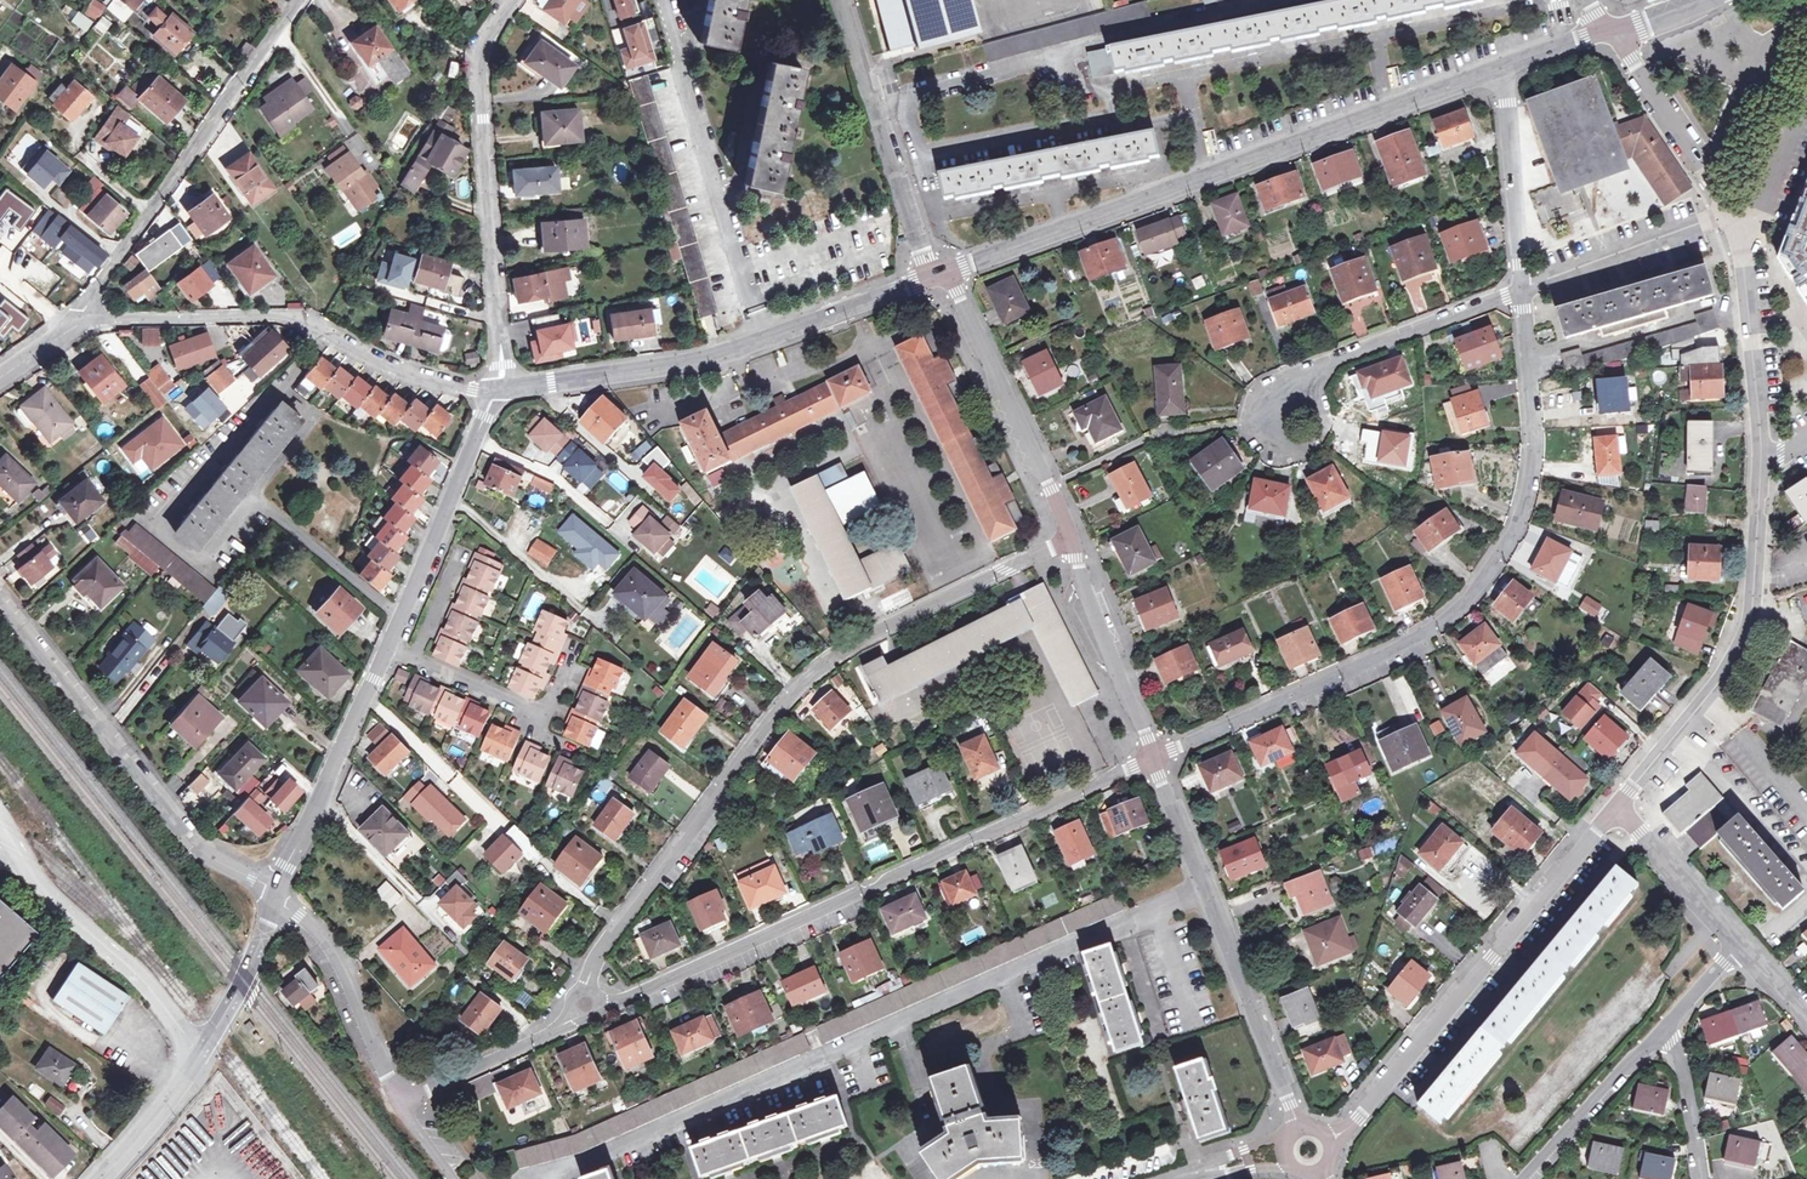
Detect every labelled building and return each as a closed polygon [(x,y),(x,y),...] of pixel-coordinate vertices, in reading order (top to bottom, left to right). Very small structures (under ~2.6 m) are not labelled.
[(104,5),(95,0),(89,0),(82,13),(96,20),(104,5)] [(107,8),(124,23),(135,11),(146,20),(149,15),(157,22),(164,15),(152,3),(151,2),(148,0),(113,0),(107,8)] [(391,0),(385,0),(395,13),(398,10),(391,0)] [(398,10),(412,0),(391,0),(398,10)] [(539,5),(564,22),(568,15),(576,21),(589,3),(586,0),(536,0),(536,1),(539,5)] [(620,16),(639,10),(635,0),(615,0),(620,16)] [(733,49),(739,20),(742,20),(744,11),(741,10),(743,0),(709,0),(700,42),(733,49)] [(891,49),(917,43),(918,46),(978,30),(970,0),(878,0),(891,49)] [(989,63),(1152,19),(1146,0),(984,44),(989,63)] [(1138,72),(1142,71),(1143,75),(1151,74),(1150,69),(1156,68),(1155,66),(1186,60),(1186,62),(1192,61),(1192,65),(1200,63),(1200,59),(1204,58),(1203,56),(1243,48),(1243,50),(1248,49),(1249,54),(1257,52),(1256,48),(1261,47),(1261,44),(1291,38),(1292,40),(1297,39),(1298,44),(1307,42),(1306,38),(1310,37),(1309,34),(1349,26),(1350,29),(1355,28),(1356,32),(1363,31),(1362,27),(1368,26),(1367,23),(1398,17),(1398,19),(1403,18),(1404,22),(1413,20),(1412,17),(1417,16),(1416,13),(1435,10),(1455,5),(1456,7),(1461,6),(1461,11),(1469,9),(1469,5),(1474,4),(1473,1),(1480,0),(1355,0),(1089,54),(1094,78),(1138,69),(1138,72)] [(73,20),(79,24),(85,16),(79,12),(73,20)] [(153,37),(174,54),(192,32),(172,15),(153,37)] [(85,16),(79,24),(82,26),(76,34),(82,38),(93,22),(85,16)] [(97,26),(103,30),(110,20),(104,16),(97,26)] [(654,58),(642,22),(630,26),(633,34),(627,36),(630,47),(623,49),(628,66),(654,58)] [(375,26),(369,30),(363,34),(352,42),(359,53),(356,55),(370,76),(383,67),(394,83),(409,74),(375,26)] [(633,34),(630,26),(624,28),(627,36),(633,34)] [(526,61),(540,41),(537,38),(520,62),(541,77),(543,74),(526,61)] [(575,65),(540,41),(526,61),(543,74),(560,85),(575,65)] [(744,184),(777,190),(784,160),(786,160),(788,152),(785,151),(790,131),(792,131),(792,128),(790,127),(795,108),(797,108),(799,99),(797,98),(803,69),(770,62),(744,184)] [(457,76),(460,63),(450,65),(448,75),(457,76)] [(15,109),(35,83),(34,83),(41,74),(33,68),(26,77),(12,66),(0,82),(0,98),(15,109)] [(148,69),(139,80),(148,88),(158,76),(148,69)] [(662,188),(700,317),(718,312),(679,181),(647,74),(630,79),(662,188)] [(67,76),(61,83),(68,88),(74,82),(67,76)] [(148,88),(139,80),(131,90),(127,87),(119,96),(131,107),(138,97),(165,120),(184,98),(158,76),(148,88)] [(1627,159),(1616,129),(1596,76),(1525,101),(1562,197),(1632,171),(1627,159)] [(305,79),(296,85),(303,95),(312,89),(305,79)] [(292,80),(272,94),(276,99),(270,103),(262,109),(279,133),(313,109),(303,95),(296,85),(292,80)] [(68,88),(61,83),(48,98),(55,103),(53,105),(71,121),(92,97),(74,82),(68,88)] [(632,93),(631,89),(624,84),(625,94),(632,93)] [(1230,95),(1248,92),(1247,84),(1228,86),(1230,95)] [(266,98),(270,103),(276,99),(272,94),(266,98)] [(350,99),(351,106),(357,109),(363,105),(361,98),(355,95),(350,99)] [(622,110),(632,108),(631,101),(621,102),(622,110)] [(429,113),(439,120),(445,111),(436,102),(429,113)] [(1251,118),(1258,115),(1253,104),(1246,107),(1251,118)] [(447,107),(445,111),(439,120),(439,121),(445,125),(454,110),(447,107)] [(106,143),(113,148),(124,156),(137,137),(117,123),(125,113),(117,108),(95,140),(103,146),(106,143)] [(542,113),(544,126),(547,125),(549,143),(581,140),(579,110),(542,113)] [(1436,122),(1445,148),(1473,137),(1464,112),(1436,122)] [(1640,166),(1646,163),(1665,150),(1645,120),(1616,129),(1627,159),(1634,157),(1640,166)] [(439,121),(427,141),(435,145),(441,134),(446,137),(451,128),(445,125),(439,121)] [(946,199),(967,195),(968,198),(972,197),(973,201),(981,200),(980,196),(985,195),(985,191),(1015,185),(1015,189),(1020,188),(1021,192),(1029,190),(1029,186),(1034,185),(1033,182),(1072,174),(1072,177),(1077,176),(1078,181),(1087,179),(1086,174),(1091,174),(1090,171),(1121,164),(1122,167),(1126,167),(1127,170),(1136,169),(1135,165),(1140,164),(1139,161),(1159,157),(1154,132),(1115,140),(942,175),(946,199)] [(1377,144),(1394,188),(1425,175),(1409,133),(1377,144)] [(435,145),(427,141),(418,155),(401,183),(415,191),(432,163),(451,174),(466,149),(446,137),(441,134),(435,145)] [(110,151),(113,148),(106,143),(103,146),(110,151)] [(332,164),(349,152),(344,145),(327,157),(332,164)] [(40,146),(22,168),(44,186),(52,177),(61,184),(71,171),(40,146)] [(1691,187),(1665,150),(1646,163),(1667,194),(1671,200),(1691,187)] [(349,152),(332,164),(326,168),(340,188),(342,187),(352,203),(358,199),(362,205),(374,197),(369,190),(375,185),(368,174),(365,176),(349,152)] [(1326,179),(1329,188),(1361,177),(1354,153),(1316,167),(1321,180),(1326,179)] [(227,169),(231,174),(229,176),(242,194),(245,193),(251,202),(272,188),(248,154),(227,169)] [(1665,204),(1671,200),(1667,194),(1646,163),(1640,166),(1665,204)] [(516,195),(559,191),(558,167),(514,171),(516,195)] [(1267,199),(1271,209),(1303,198),(1294,175),(1258,188),(1263,201),(1267,199)] [(103,183),(95,176),(83,190),(91,197),(99,188),(103,183)] [(1324,190),(1329,188),(1326,179),(1321,180),(1324,190)] [(5,187),(0,194),(0,222),(9,210),(18,216),(12,225),(20,232),(37,210),(5,187)] [(80,208),(108,233),(126,213),(99,188),(91,197),(80,208)] [(203,232),(204,234),(229,217),(212,194),(188,211),(195,221),(203,232)] [(1238,220),(1245,217),(1237,196),(1213,205),(1225,236),(1242,230),(1238,220)] [(356,209),(362,205),(358,199),(352,203),(356,209)] [(1806,203),(1806,202),(1802,200),(1780,254),(1782,266),(1788,251),(1799,223),(1806,203)] [(665,201),(657,203),(661,215),(659,216),(667,239),(675,236),(665,201)] [(1799,223),(1788,251),(1782,266),(1806,305),(1806,203),(1799,223)] [(581,215),(602,213),(602,206),(580,207),(581,215)] [(61,237),(72,245),(93,261),(103,268),(111,258),(49,209),(33,230),(54,247),(61,237)] [(1248,227),(1245,217),(1238,220),(1242,230),(1248,227)] [(1138,234),(1147,256),(1178,244),(1176,241),(1187,238),(1179,218),(1138,234)] [(544,250),(586,247),(584,219),(542,223),(544,250)] [(196,237),(203,232),(195,221),(188,226),(196,237)] [(193,240),(180,222),(170,229),(183,247),(193,240)] [(1442,235),(1453,263),(1487,250),(1476,223),(1442,235)] [(170,229),(136,254),(148,271),(183,247),(170,229)] [(1394,249),(1405,280),(1436,269),(1424,239),(1394,249)] [(677,241),(668,243),(674,263),(682,260),(677,241)] [(1082,255),(1091,281),(1125,268),(1115,242),(1082,255)] [(93,261),(72,245),(65,254),(87,270),(93,261)] [(227,264),(240,281),(236,284),(246,297),(275,276),(253,245),(227,264)] [(412,259),(394,253),(390,265),(383,263),(378,280),(404,287),(412,259)] [(416,281),(443,289),(451,263),(423,255),(416,281)] [(1306,262),(1303,255),(1295,259),(1297,265),(1306,262)] [(126,264),(131,269),(138,261),(133,256),(126,264)] [(178,283),(191,300),(221,277),(209,260),(178,283)] [(1333,272),(1345,302),(1375,291),(1364,260),(1333,272)] [(518,302),(547,296),(548,300),(567,296),(563,280),(569,278),(566,268),(514,279),(518,302)] [(146,269),(124,286),(134,299),(143,291),(149,298),(161,288),(148,271),(146,269)] [(1713,296),(1705,270),(1685,275),(1559,312),(1567,337),(1601,328),(1604,337),(1635,329),(1632,319),(1644,316),(1647,325),(1668,319),(1665,309),(1713,296)] [(988,291),(1005,325),(1030,312),(1013,279),(988,291)] [(1253,298),(1263,294),(1258,280),(1247,284),(1253,298)] [(1287,295),(1284,286),(1267,292),(1270,300),(1269,300),(1279,327),(1314,314),(1305,288),(1287,295)] [(347,304),(359,308),(361,300),(350,296),(347,304)] [(3,338),(12,328),(18,333),(30,319),(4,298),(0,304),(0,336),(3,338)] [(412,303),(408,314),(417,317),(416,320),(421,322),(425,307),(412,303)] [(651,316),(659,315),(658,307),(610,314),(614,338),(654,333),(652,323),(651,316)] [(393,310),(386,333),(410,340),(409,343),(435,350),(436,349),(442,328),(421,322),(416,320),(417,317),(408,314),(393,310)] [(558,312),(534,317),(539,339),(532,340),(536,360),(561,354),(559,348),(572,345),(570,338),(575,337),(571,321),(560,323),(558,312)] [(1030,312),(1005,325),(1008,330),(1033,317),(1030,312)] [(1568,374),(1590,368),(1642,355),(1670,346),(1694,338),(1719,330),(1714,312),(1696,316),(1699,324),(1583,358),(1580,350),(1563,355),(1568,374)] [(1208,324),(1216,348),(1247,337),(1238,313),(1208,324)] [(1632,319),(1635,329),(1647,325),(1644,316),(1632,319)] [(1466,338),(1489,329),(1485,320),(1463,329),(1466,338)] [(267,325),(246,345),(250,350),(272,330),(267,325)] [(161,340),(160,328),(144,329),(144,341),(161,340)] [(447,330),(442,328),(436,349),(441,350),(446,348),(450,335),(447,330)] [(1499,358),(1489,329),(1466,338),(1461,340),(1468,356),(1463,358),(1467,370),(1499,358)] [(250,350),(246,345),(238,352),(248,364),(242,369),(252,381),(288,348),(272,330),(250,350)] [(206,332),(169,345),(177,367),(214,355),(206,332)] [(385,336),(409,343),(410,340),(386,333),(385,336)] [(898,350),(968,494),(993,482),(1016,529),(1026,524),(997,465),(988,470),(953,397),(962,393),(933,333),(898,350)] [(1680,368),(1720,367),(1719,349),(1695,349),(1694,338),(1670,346),(1671,362),(1680,362),(1680,368)] [(1456,342),(1463,358),(1468,356),(1461,340),(1456,342)] [(472,348),(474,357),(482,355),(480,346),(472,348)] [(1024,364),(1040,396),(1062,385),(1046,354),(1024,364)] [(87,381),(83,384),(96,401),(100,398),(103,401),(124,385),(101,355),(79,371),(87,381)] [(304,375),(307,377),(312,381),(321,389),(324,385),(339,397),(341,395),(356,407),(359,404),(374,416),(378,412),(393,424),(399,417),(415,430),(421,423),(436,435),(451,416),(436,403),(430,410),(414,398),(409,405),(393,393),(390,397),(374,385),(372,388),(357,376),(354,378),(339,366),(337,370),(320,356),(304,375)] [(159,363),(170,377),(159,386),(164,393),(182,379),(166,357),(159,363)] [(1411,385),(1405,369),(1401,359),(1352,377),(1357,391),(1362,389),(1369,411),(1373,411),(1386,407),(1385,402),(1382,395),(1411,385)] [(159,386),(170,377),(159,363),(147,372),(159,386)] [(215,370),(207,376),(219,390),(233,379),(221,365),(215,370)] [(1382,395),(1385,402),(1422,388),(1414,366),(1405,369),(1411,385),(1382,395)] [(1155,369),(1160,416),(1184,414),(1180,367),(1155,369)] [(1692,392),(1693,399),(1725,397),(1724,381),(1721,381),(1720,367),(1680,368),(1681,381),(1691,381),(1692,392)] [(859,368),(789,403),(781,407),(721,437),(709,413),(684,425),(708,474),(871,393),(859,368)] [(1089,378),(1092,384),(1100,380),(1096,374),(1089,378)] [(165,399),(150,379),(141,385),(157,406),(165,399)] [(1603,394),(1605,415),(1629,412),(1627,380),(1599,383),(1600,394),(1603,394)] [(1455,400),(1469,395),(1466,385),(1453,390),(1455,400)] [(227,408),(208,387),(185,408),(204,429),(227,408)] [(45,389),(23,406),(33,420),(50,440),(58,434),(62,439),(74,430),(70,424),(72,423),(45,389)] [(1086,395),(1089,402),(1097,398),(1094,392),(1086,395)] [(1476,393),(1469,395),(1455,400),(1453,400),(1464,433),(1477,429),(1487,426),(1476,393)] [(1603,394),(1600,394),(1596,395),(1598,415),(1605,415),(1603,394)] [(777,400),(781,407),(789,403),(785,395),(777,400)] [(583,422),(606,444),(627,421),(604,399),(583,422)] [(1076,414),(1095,451),(1107,445),(1105,439),(1121,431),(1105,399),(1076,414)] [(269,418),(267,416),(264,419),(261,417),(255,424),(258,426),(255,430),(257,432),(232,463),(230,461),(227,464),(224,462),(218,469),(221,472),(218,475),(221,477),(201,502),(198,500),(195,504),(192,502),(186,509),(189,511),(186,515),(189,517),(176,533),(195,548),(301,418),(299,416),(300,414),(299,412),(304,406),(296,400),(290,408),(282,401),(269,418)] [(1464,433),(1453,400),(1443,404),(1448,422),(1452,421),(1457,436),(1459,438),(1460,439),(1463,438),(1478,433),(1477,429),(1464,433)] [(26,425),(33,420),(23,406),(17,410),(17,414),(26,425)] [(184,443),(163,417),(123,447),(134,461),(142,456),(152,467),(184,443)] [(534,434),(544,423),(538,418),(528,429),(534,434)] [(547,445),(560,457),(571,444),(546,421),(544,423),(534,434),(532,437),(542,446),(547,445)] [(1689,471),(1713,471),(1714,459),(1711,458),(1711,425),(1690,425),(1689,471)] [(571,442),(578,435),(572,430),(566,437),(571,442)] [(183,437),(187,447),(195,444),(191,434),(183,437)] [(1595,440),(1597,463),(1603,462),(1605,477),(1622,475),(1618,438),(1595,440)] [(577,441),(573,445),(579,451),(584,446),(577,441)] [(1193,462),(1213,491),(1240,471),(1229,456),(1231,454),(1221,441),(1193,462)] [(407,459),(411,463),(398,479),(403,483),(391,498),(395,501),(383,516),(388,519),(375,535),(379,539),(367,555),(371,558),(359,574),(377,589),(390,573),(386,570),(398,554),(394,551),(407,535),(402,531),(414,516),(410,513),(422,498),(418,494),(430,478),(426,474),(439,459),(419,444),(407,459)] [(571,444),(560,457),(574,468),(574,475),(583,483),(584,482),(591,489),(604,475),(597,468),(598,467),(579,451),(573,445),(571,444)] [(1158,452),(1160,460),(1176,455),(1173,446),(1158,452)] [(659,447),(643,460),(653,468),(645,478),(672,501),(681,490),(670,480),(672,479),(663,470),(671,461),(659,447)] [(1442,458),(1452,457),(1451,450),(1441,452),(1442,458)] [(1469,454),(1452,457),(1442,458),(1434,460),(1438,488),(1473,482),(1469,454)] [(0,462),(0,481),(19,499),(35,482),(6,455),(0,462)] [(847,599),(911,568),(899,543),(861,562),(838,517),(877,498),(857,457),(792,488),(847,599)] [(513,497),(525,471),(499,459),(487,485),(513,497)] [(1140,499),(1149,494),(1134,465),(1111,477),(1123,500),(1128,509),(1129,509),(1142,503),(1140,499)] [(706,475),(712,487),(727,479),(721,467),(706,475)] [(1308,482),(1325,513),(1350,499),(1333,468),(1308,482)] [(83,479),(88,475),(83,470),(79,474),(83,479)] [(1622,475),(1605,477),(1606,486),(1623,489),(1622,475)] [(530,488),(552,492),(554,482),(532,478),(530,488)] [(76,521),(102,500),(86,480),(60,500),(76,521)] [(1799,515),(1786,524),(1793,533),(1806,524),(1806,482),(1806,480),(1785,495),(1799,515)] [(1251,510),(1285,516),(1290,488),(1257,481),(1251,510)] [(992,541),(1016,529),(993,482),(968,494),(992,541)] [(1700,504),(1704,505),(1706,489),(1690,487),(1687,512),(1699,514),(1700,504)] [(527,501),(542,508),(549,495),(533,488),(527,501)] [(40,500),(44,496),(38,489),(34,493),(40,500)] [(1151,498),(1149,494),(1140,499),(1142,503),(1151,498)] [(1570,520),(1568,525),(1597,532),(1604,504),(1565,494),(1559,517),(1570,520)] [(1350,499),(1325,513),(1327,517),(1352,503),(1350,499)] [(1128,509),(1123,500),(1115,504),(1120,513),(1128,509)] [(658,551),(669,539),(671,536),(652,519),(654,517),(644,509),(632,523),(641,531),(637,537),(655,554),(658,551)] [(1420,537),(1430,551),(1459,529),(1446,512),(1416,533),(1420,537)] [(618,554),(572,516),(559,531),(580,549),(575,554),(592,568),(598,561),(606,568),(618,554)] [(1557,522),(1568,525),(1570,520),(1559,517),(1557,522)] [(663,524),(675,534),(680,528),(668,518),(663,524)] [(119,533),(122,535),(137,548),(132,554),(130,556),(153,575),(160,566),(205,602),(203,604),(213,612),(229,594),(218,586),(216,588),(136,522),(127,532),(123,529),(119,533)] [(1660,533),(1661,523),(1647,522),(1645,532),(1660,533)] [(1114,542),(1130,574),(1154,562),(1139,530),(1114,542)] [(137,548),(122,535),(116,542),(132,554),(137,548)] [(1430,551),(1420,537),(1411,544),(1423,556),(1430,551)] [(669,539),(658,551),(663,555),(674,543),(669,539)] [(540,559),(546,549),(534,541),(527,551),(538,558),(540,559)] [(1533,571),(1557,584),(1558,583),(1572,554),(1573,553),(1548,541),(1533,571)] [(31,543),(18,554),(26,563),(19,568),(31,583),(53,566),(47,559),(56,552),(50,544),(39,553),(31,543)] [(1692,548),(1691,566),(1690,578),(1690,580),(1718,581),(1720,549),(1692,548)] [(540,559),(538,558),(536,561),(542,565),(550,551),(546,549),(540,559)] [(767,568),(782,565),(779,551),(764,554),(767,568)] [(489,558),(475,552),(471,560),(474,561),(471,568),(467,578),(479,584),(487,587),(491,589),(498,571),(495,569),(486,566),(489,558)] [(1569,589),(1583,560),(1572,554),(1558,583),(1569,589)] [(89,590),(87,591),(100,605),(121,584),(96,557),(76,577),(78,579),(89,590)] [(486,566),(495,569),(498,562),(489,558),(486,566)] [(1409,605),(1411,610),(1416,608),(1414,603),(1424,598),(1410,568),(1383,581),(1397,610),(1409,605)] [(668,613),(662,608),(658,604),(665,596),(636,571),(615,594),(626,604),(629,601),(647,617),(649,615),(659,624),(668,613)] [(480,614),(487,597),(484,595),(475,591),(479,584),(467,578),(464,577),(460,585),(463,587),(460,593),(456,604),(468,609),(476,613),(480,614)] [(89,590),(78,579),(71,586),(82,596),(87,591),(89,590)] [(475,591),(484,595),(487,587),(479,584),(475,591)] [(326,620),(327,618),(338,629),(342,624),(345,627),(360,611),(357,608),(359,605),(338,586),(316,611),(326,620)] [(1026,613),(1051,600),(1044,586),(1010,603),(1012,607),(889,668),(884,659),(864,669),(881,704),(1034,628),(1026,613)] [(1499,606),(1516,619),(1520,613),(1530,601),(1531,600),(1514,586),(1499,606)] [(1136,602),(1141,613),(1136,614),(1143,632),(1178,618),(1166,591),(1136,602)] [(729,620),(741,635),(749,628),(758,638),(787,613),(773,597),(768,601),(761,593),(729,620)] [(669,600),(665,596),(658,604),(662,608),(669,600)] [(677,600),(674,604),(679,609),(683,604),(677,600)] [(1034,628),(1063,686),(1087,673),(1051,600),(1026,613),(1034,628)] [(1602,607),(1591,600),(1584,610),(1596,617),(1602,607)] [(1528,619),(1537,607),(1530,601),(1520,613),(1528,619)] [(469,639),(476,622),(473,620),(464,617),(468,609),(456,604),(453,602),(449,610),(453,612),(449,619),(445,629),(457,634),(465,638),(469,639)] [(717,608),(712,604),(707,610),(713,614),(717,608)] [(1399,615),(1411,610),(1409,605),(1397,610),(1399,615)] [(1332,620),(1343,644),(1374,629),(1363,606),(1332,620)] [(1704,626),(1707,628),(1712,615),(1689,607),(1676,643),(1699,652),(1702,643),(1699,642),(1704,626)] [(464,617),(473,620),(476,613),(468,609),(464,617)] [(544,640),(559,647),(563,639),(559,638),(562,631),(567,620),(543,609),(535,627),(539,629),(547,633),(544,640)] [(199,646),(217,661),(233,642),(232,641),(240,631),(233,625),(238,619),(229,611),(216,626),(215,625),(213,627),(206,621),(192,638),(200,645),(199,646)] [(238,619),(233,625),(240,631),(247,623),(240,616),(238,619)] [(121,661),(127,667),(129,668),(154,639),(134,622),(109,652),(111,653),(102,664),(112,672),(121,661)] [(722,636),(725,632),(717,625),(713,630),(722,636)] [(1461,645),(1475,665),(1501,646),(1486,626),(1461,645)] [(1702,643),(1707,628),(1704,626),(1699,642),(1702,643)] [(458,665),(466,647),(462,646),(453,642),(457,634),(445,629),(442,627),(438,636),(441,637),(439,644),(434,654),(458,665)] [(539,629),(535,636),(544,640),(547,633),(539,629)] [(1280,644),(1291,667),(1318,654),(1307,632),(1280,644)] [(1208,648),(1216,667),(1224,663),(1248,653),(1251,651),(1243,633),(1208,648)] [(1609,647),(1614,637),(1605,633),(1600,643),(1609,647)] [(453,642),(462,646),(465,638),(457,634),(453,642)] [(544,640),(535,636),(532,644),(540,648),(544,640)] [(200,645),(192,638),(186,645),(194,652),(199,646),(200,645)] [(559,647),(544,640),(540,648),(532,644),(528,642),(520,661),(524,662),(532,666),(544,671),(549,660),(552,653),(555,655),(559,647)] [(1806,682),(1806,652),(1790,642),(1750,711),(1781,728),(1806,682)] [(715,645),(703,661),(707,664),(695,681),(720,699),(731,684),(724,679),(738,661),(715,645)] [(317,684),(316,686),(327,695),(347,673),(319,646),(299,667),(317,684)] [(1156,661),(1165,681),(1186,671),(1188,675),(1197,670),(1187,647),(1156,661)] [(1224,663),(1227,671),(1252,660),(1248,653),(1224,663)] [(587,673),(584,681),(599,688),(602,681),(611,685),(614,686),(622,668),(599,658),(594,668),(591,675),(587,673)] [(118,677),(127,667),(121,661),(112,672),(118,677)] [(691,678),(695,681),(707,664),(703,661),(691,678)] [(532,666),(524,662),(520,670),(529,673),(532,666)] [(1622,696),(1640,711),(1669,677),(1652,662),(1622,696)] [(520,670),(517,668),(509,686),(534,697),(538,687),(541,680),(544,682),(548,673),(544,671),(532,666),(529,673),(520,670)] [(253,679),(258,674),(252,667),(247,673),(253,679)] [(395,678),(405,682),(409,673),(399,669),(395,678)] [(1087,673),(1063,686),(1073,707),(1097,694),(1087,673)] [(423,678),(415,674),(408,690),(405,698),(412,702),(410,705),(429,713),(430,709),(433,702),(439,689),(429,685),(422,682),(423,678)] [(834,679),(838,686),(845,682),(841,675),(834,679)] [(238,701),(261,722),(276,707),(279,710),(287,701),(261,676),(238,701)] [(596,696),(599,688),(584,681),(581,689),(584,691),(581,698),(577,709),(588,714),(597,717),(600,719),(608,701),(604,699),(596,696)] [(602,681),(599,688),(607,692),(611,685),(602,681)] [(201,682),(197,686),(207,695),(210,690),(201,682)] [(437,712),(436,716),(454,723),(455,720),(458,713),(464,700),(454,696),(447,693),(448,689),(440,685),(439,689),(433,702),(440,705),(437,712)] [(1596,704),(1604,695),(1592,685),(1564,714),(1582,730),(1601,709),(1596,704)] [(596,696),(604,699),(607,692),(599,688),(596,696)] [(815,710),(832,728),(850,712),(833,694),(815,710)] [(172,724),(195,745),(221,716),(199,695),(172,724)] [(474,700),(466,696),(464,700),(458,713),(465,716),(462,723),(461,727),(480,735),(490,711),(479,707),(472,704),(474,700)] [(854,712),(863,708),(858,700),(850,704),(854,712)] [(1443,714),(1461,746),(1485,732),(1468,700),(1443,714)] [(685,701),(684,703),(680,708),(665,729),(671,733),(668,737),(681,747),(688,737),(691,740),(707,718),(685,701)] [(440,705),(433,702),(430,709),(437,712),(440,705)] [(265,726),(279,710),(276,707),(261,722),(265,726)] [(577,709),(573,707),(570,715),(573,716),(570,723),(566,734),(590,744),(597,727),(597,726),(594,724),(585,721),(588,714),(577,709)] [(465,716),(458,713),(455,720),(462,723),(465,716)] [(588,714),(585,721),(594,724),(597,717),(588,714)] [(1586,739),(1609,760),(1628,739),(1605,718),(1586,739)] [(1440,720),(1429,724),(1433,736),(1445,731),(1440,720)] [(369,735),(380,747),(392,736),(381,724),(369,735)] [(513,728),(511,732),(504,729),(493,724),(483,748),(501,756),(505,748),(512,751),(521,731),(513,728)] [(961,747),(985,736),(980,724),(956,736),(961,747)] [(597,727),(590,744),(598,747),(605,731),(597,727)] [(1381,743),(1395,771),(1430,756),(1416,727),(1381,743)] [(662,733),(668,737),(671,733),(665,729),(662,733)] [(1252,744),(1263,768),(1294,753),(1283,729),(1252,744)] [(790,733),(768,760),(794,780),(815,754),(790,733)] [(1528,743),(1523,749),(1518,755),(1572,801),(1590,781),(1581,774),(1574,767),(1581,760),(1569,749),(1562,757),(1536,734),(1528,743)] [(370,759),(385,775),(410,752),(394,736),(370,759)] [(999,766),(985,736),(961,747),(972,772),(986,766),(988,771),(999,766)] [(684,749),(691,740),(688,737),(681,747),(684,749)] [(216,771),(236,789),(249,775),(266,758),(247,740),(216,771)] [(526,740),(514,768),(532,776),(536,768),(543,771),(550,756),(540,751),(533,748),(535,744),(526,740)] [(1519,746),(1523,749),(1528,743),(1524,740),(1519,746)] [(878,750),(881,756),(888,752),(885,745),(878,750)] [(501,756),(508,760),(512,751),(505,748),(501,756)] [(1339,790),(1355,782),(1360,780),(1362,784),(1368,782),(1366,777),(1372,775),(1361,751),(1328,767),(1339,790)] [(650,793),(658,784),(671,767),(651,752),(631,778),(650,793)] [(560,754),(548,783),(565,791),(569,782),(577,786),(584,770),(573,766),(566,763),(568,758),(560,754)] [(1201,769),(1212,792),(1242,778),(1232,755),(1201,769)] [(794,780),(768,760),(763,767),(788,787),(794,780)] [(1574,767),(1581,774),(1588,766),(1581,760),(1574,767)] [(918,805),(933,798),(952,789),(941,766),(907,782),(918,805)] [(986,766),(972,772),(976,781),(1000,769),(999,766),(988,771),(986,766)] [(536,768),(532,776),(540,780),(543,771),(536,768)] [(612,781),(618,773),(612,769),(606,777),(612,781)] [(197,792),(208,780),(202,774),(190,786),(197,792)] [(1702,849),(1730,824),(1715,808),(1724,799),(1702,774),(1687,787),(1690,791),(1665,814),(1683,835),(1687,832),(1702,849)] [(249,775),(236,789),(242,795),(256,781),(249,775)] [(283,809),(301,789),(289,778),(281,787),(275,781),(265,792),(283,809)] [(569,782),(565,791),(573,794),(577,786),(569,782)] [(1355,782),(1339,790),(1344,802),(1360,794),(1355,782)] [(414,806),(427,792),(418,783),(404,796),(414,806)] [(658,784),(650,793),(653,796),(661,787),(658,784)] [(432,819),(445,831),(450,827),(455,831),(465,820),(431,787),(427,792),(414,806),(430,821),(432,819)] [(850,803),(863,831),(874,826),(896,816),(884,788),(850,803)] [(255,804),(263,795),(255,789),(235,811),(259,833),(272,819),(255,804)] [(933,798),(918,805),(921,812),(936,805),(933,798)] [(1138,799),(1118,807),(1120,811),(1140,802),(1138,799)] [(614,840),(621,831),(635,814),(615,800),(595,826),(614,840)] [(1435,815),(1440,809),(1430,800),(1425,806),(1435,815)] [(1508,806),(1512,810),(1520,817),(1526,811),(1513,800),(1508,806)] [(1149,824),(1140,802),(1120,811),(1118,807),(1109,811),(1109,812),(1101,816),(1110,838),(1149,824)] [(362,830),(387,856),(400,843),(410,833),(385,808),(362,830)] [(1520,817),(1512,810),(1493,833),(1509,847),(1523,858),(1542,835),(1520,817)] [(1805,892),(1739,816),(1730,824),(1718,835),(1785,910),(1805,892)] [(790,836),(798,854),(813,847),(816,853),(842,841),(831,817),(790,836)] [(1079,821),(1065,827),(1067,831),(1056,835),(1070,866),(1094,855),(1079,821)] [(1228,826),(1231,834),(1242,830),(1238,821),(1228,826)] [(515,825),(485,855),(503,873),(523,854),(536,867),(545,854),(515,825)] [(874,826),(863,831),(867,841),(879,836),(874,826)] [(450,836),(455,831),(450,827),(445,831),(450,836)] [(1440,872),(1463,844),(1445,829),(1437,839),(1433,836),(1430,840),(1431,841),(1420,855),(1440,872)] [(621,831),(614,840),(618,843),(625,834),(621,831)] [(1257,835),(1259,841),(1268,836),(1266,831),(1257,835)] [(719,852),(727,848),(722,837),(714,840),(719,852)] [(556,865),(583,885),(602,860),(576,839),(556,865)] [(1255,840),(1229,851),(1234,865),(1230,867),(1235,879),(1266,867),(1255,840)] [(1463,844),(1440,872),(1447,877),(1469,849),(1463,844)] [(1369,846),(1357,851),(1361,861),(1373,856),(1369,846)] [(998,857),(1013,890),(1036,879),(1021,847),(998,857)] [(1523,858),(1509,847),(1503,854),(1518,865),(1523,858)] [(1234,865),(1229,851),(1221,854),(1232,880),(1235,879),(1230,867),(1234,865)] [(1403,859),(1399,870),(1406,876),(1413,868),(1403,859)] [(738,874),(742,883),(772,869),(768,861),(738,874)] [(547,877),(552,871),(542,864),(537,870),(547,877)] [(1144,869),(1147,878),(1160,873),(1156,864),(1144,869)] [(774,868),(772,869),(742,883),(740,884),(751,909),(786,893),(774,868)] [(458,870),(447,882),(455,891),(456,892),(451,897),(450,896),(442,904),(459,921),(462,918),(468,924),(476,916),(472,912),(477,906),(460,889),(469,881),(458,870)] [(1402,881),(1406,876),(1399,870),(1397,877),(1402,881)] [(1508,1000),(1419,1107),(1441,1124),(1543,1001),(1639,887),(1617,870),(1508,1000)] [(943,882),(954,905),(977,894),(974,889),(968,876),(966,871),(943,882)] [(976,872),(968,876),(974,889),(983,886),(976,872)] [(1286,886),(1291,898),(1297,896),(1305,916),(1333,905),(1321,872),(1286,886)] [(1398,913),(1402,916),(1412,925),(1416,928),(1438,900),(1437,899),(1443,892),(1428,880),(1422,887),(1421,886),(1413,895),(1410,892),(1396,909),(1399,912),(1398,913)] [(378,897),(391,908),(403,896),(391,884),(378,897)] [(522,912),(547,932),(567,906),(541,887),(522,912)] [(690,904),(702,930),(704,935),(726,925),(724,920),(726,920),(723,913),(726,912),(717,892),(690,904)] [(915,894),(899,902),(900,905),(917,897),(915,894)] [(1092,895),(1081,900),(1084,905),(1095,900),(1092,895)] [(927,918),(917,897),(900,905),(899,902),(882,910),(893,934),(927,918)] [(37,932),(0,899),(0,974),(37,932)] [(1036,913),(1026,919),(1032,928),(1042,922),(1042,924),(1051,920),(1047,911),(1037,915),(1036,913)] [(1412,925),(1402,916),(1396,923),(1407,932),(1412,925)] [(462,918),(459,921),(465,927),(468,924),(462,918)] [(1350,947),(1358,944),(1354,935),(1347,938),(1339,919),(1305,932),(1318,965),(1352,952),(1352,951),(1350,947)] [(661,952),(663,955),(681,947),(671,923),(642,936),(652,957),(661,952)] [(423,968),(426,972),(434,965),(404,929),(381,949),(407,981),(423,968)] [(491,953),(496,957),(505,945),(500,941),(491,953)] [(841,955),(853,980),(881,967),(870,942),(841,955)] [(491,964),(513,980),(528,959),(506,943),(505,945),(496,957),(491,964)] [(1089,966),(1085,968),(1088,978),(1092,977),(1095,985),(1091,986),(1094,997),(1098,995),(1104,1014),(1100,1016),(1104,1027),(1108,1025),(1110,1033),(1106,1034),(1109,1045),(1114,1043),(1117,1053),(1144,1044),(1112,946),(1085,955),(1089,966)] [(52,998),(103,1031),(128,994),(77,960),(52,998)] [(1390,992),(1407,1006),(1431,976),(1414,963),(1390,992)] [(814,967),(793,977),(796,984),(787,988),(794,1005),(825,991),(814,967)] [(410,984),(426,972),(423,968),(407,981),(410,984)] [(319,986),(306,970),(298,977),(301,980),(284,993),(295,1006),(319,986)] [(783,981),(787,988),(796,984),(793,977),(783,981)] [(279,982),(273,986),(278,992),(283,988),(279,982)] [(459,998),(471,1007),(462,1021),(483,1036),(503,1009),(469,984),(459,998)] [(1285,1000),(1296,1026),(1319,1017),(1308,991),(1285,1000)] [(726,1008),(733,1022),(736,1021),(742,1035),(752,1030),(765,1024),(773,1020),(760,993),(726,1008)] [(1759,1001),(1738,1009),(1733,1010),(1730,1011),(1702,1022),(1710,1045),(1717,1043),(1716,1041),(1749,1029),(1760,1026),(1767,1023),(1759,1001)] [(695,1048),(704,1044),(720,1036),(711,1016),(703,1020),(702,1019),(673,1033),(682,1054),(695,1048)] [(642,1020),(636,1022),(642,1034),(647,1031),(642,1020)] [(1319,1020),(1294,1029),(1297,1038),(1322,1029),(1319,1020)] [(739,1036),(742,1035),(736,1021),(733,1022),(739,1036)] [(636,1022),(610,1033),(616,1046),(627,1069),(653,1057),(642,1034),(636,1022)] [(1780,1030),(1783,1034),(1792,1027),(1790,1023),(1780,1030)] [(765,1024),(752,1030),(755,1037),(768,1031),(765,1024)] [(1760,1026),(1749,1029),(1753,1038),(1763,1035),(1760,1026)] [(713,1073),(641,1106),(577,1135),(515,1151),(520,1168),(583,1151),(646,1123),(739,1082),(811,1050),(805,1037),(808,1036),(806,1031),(713,1073)] [(616,1046),(610,1033),(605,1036),(611,1048),(616,1046)] [(1343,1037),(1315,1048),(1318,1055),(1307,1059),(1314,1075),(1343,1063),(1341,1057),(1350,1054),(1343,1037)] [(1784,1063),(1789,1058),(1799,1069),(1806,1078),(1806,1054),(1792,1037),(1774,1052),(1784,1063)] [(704,1044),(695,1048),(697,1053),(706,1049),(704,1044)] [(559,1057),(574,1091),(601,1080),(585,1045),(559,1057)] [(1304,1053),(1307,1059),(1318,1055),(1315,1048),(1304,1053)] [(62,1085),(75,1065),(49,1049),(37,1068),(62,1085)] [(1784,1063),(1794,1074),(1804,1086),(1806,1083),(1806,1078),(1799,1069),(1789,1058),(1784,1063)] [(1186,1098),(1182,1100),(1186,1112),(1190,1111),(1200,1140),(1227,1131),(1215,1094),(1219,1092),(1214,1078),(1210,1079),(1203,1060),(1176,1069),(1186,1098)] [(1738,1074),(1746,1076),(1748,1068),(1739,1066),(1738,1074)] [(923,1155),(939,1178),(956,1178),(981,1163),(1026,1159),(1023,1121),(988,1124),(969,1068),(933,1080),(952,1136),(923,1155)] [(508,1108),(542,1093),(531,1070),(515,1078),(514,1074),(496,1082),(508,1108)] [(1705,1101),(1736,1106),(1741,1081),(1710,1075),(1705,1101)] [(1651,1104),(1665,1107),(1669,1092),(1640,1085),(1634,1108),(1649,1112),(1651,1104)] [(644,1102),(641,1093),(622,1101),(626,1110),(644,1102)] [(14,1135),(19,1140),(18,1141),(51,1174),(74,1153),(43,1122),(38,1128),(30,1120),(32,1117),(11,1096),(0,1107),(0,1125),(12,1137),(14,1135)] [(60,1115),(66,1106),(50,1096),(45,1103),(60,1115)] [(828,1102),(827,1098),(816,1101),(818,1106),(810,1108),(809,1104),(798,1108),(799,1112),(781,1119),(779,1114),(768,1118),(769,1123),(762,1126),(760,1121),(750,1125),(751,1129),(732,1136),(730,1131),(720,1135),(722,1139),(714,1142),(712,1137),(701,1141),(702,1146),(693,1150),(703,1178),(848,1127),(839,1098),(828,1102)] [(1664,1115),(1665,1107),(1651,1104),(1649,1112),(1664,1115)] [(1725,1158),(1755,1165),(1756,1161),(1765,1162),(1769,1144),(1731,1135),(1725,1158)] [(1613,1164),(1620,1165),(1623,1149),(1594,1143),(1589,1166),(1612,1172),(1613,1164)] [(0,1148),(0,1158),(5,1164),(13,1158),(3,1146),(0,1148)] [(1650,1178),(1671,1178),(1675,1160),(1646,1154),(1640,1177),(1650,1178)] [(0,1158),(0,1178),(15,1178),(5,1164),(0,1158)] [(1464,1173),(1471,1171),(1469,1162),(1439,1169),(1441,1178),(1466,1178),(1464,1173)] [(1618,1173),(1620,1165),(1613,1164),(1612,1172),(1618,1173)] [(1392,1178),(1403,1178),(1400,1167),(1390,1169),(1391,1174),(1392,1178)] [(609,1169),(583,1178),(613,1178),(609,1169)]
